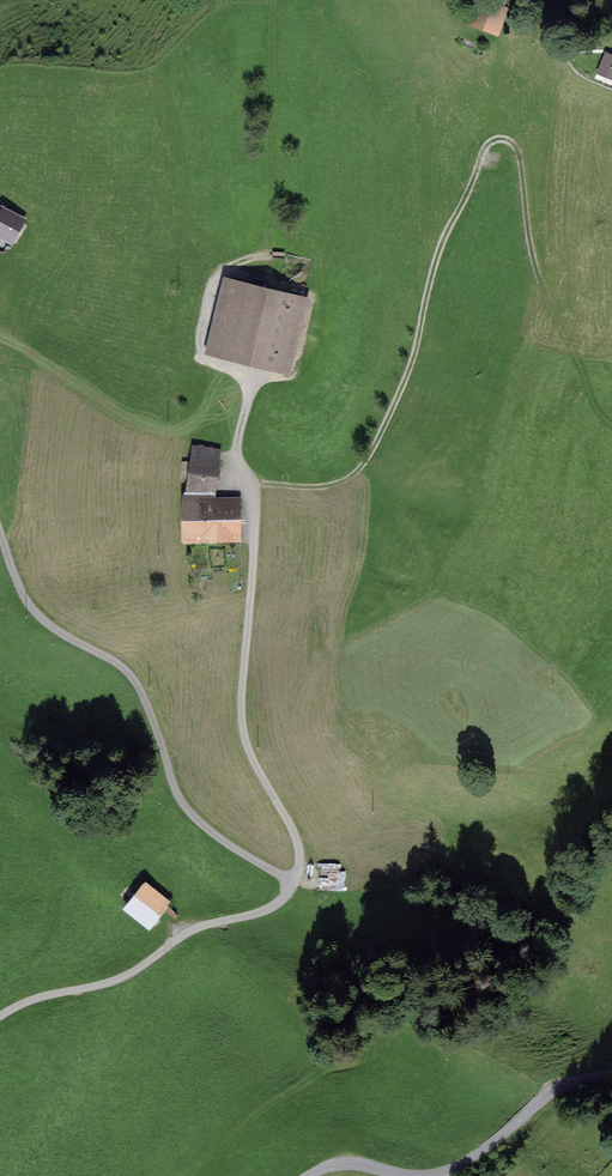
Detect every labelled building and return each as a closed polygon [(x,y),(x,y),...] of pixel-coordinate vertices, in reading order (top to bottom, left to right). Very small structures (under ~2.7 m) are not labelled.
[(480,1),(477,8),(480,9),(475,21),(496,29),(503,10),(480,1)] [(600,70),(611,75),(611,58),(606,56),(600,70)] [(0,223),(0,231),(12,238),(21,222),(6,213),(0,223)] [(227,282),(210,351),(286,370),(303,300),(227,282)] [(211,470),(216,470),(219,451),(193,448),(188,485),(189,485),(208,488),(211,470)] [(204,495),(209,495),(208,488),(189,485),(189,540),(217,539),(217,535),(231,535),(231,539),(240,539),(240,519),(235,519),(236,501),(222,501),(222,504),(204,504),(204,495)] [(146,887),(130,908),(149,923),(166,903),(146,887)]
